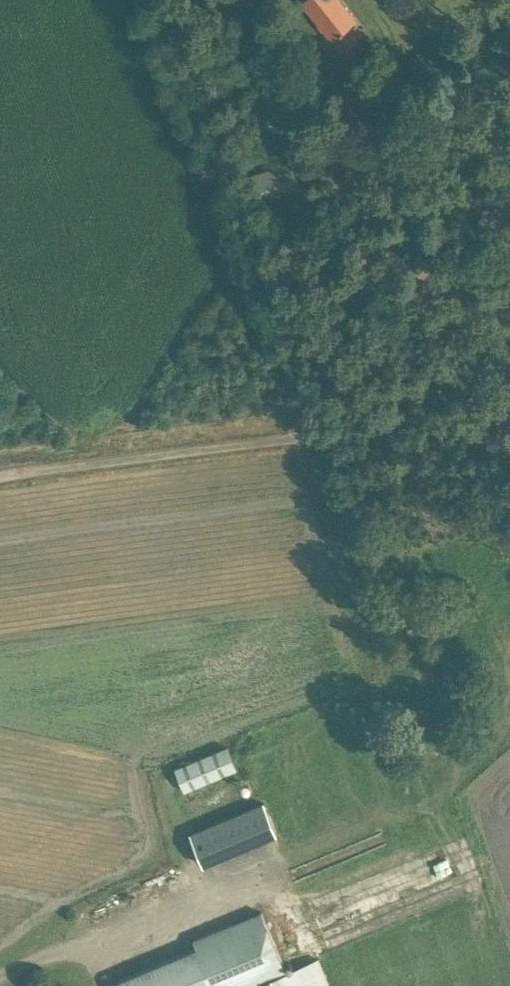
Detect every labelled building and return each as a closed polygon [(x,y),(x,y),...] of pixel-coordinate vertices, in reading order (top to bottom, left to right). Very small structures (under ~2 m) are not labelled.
[(340,0),(302,0),(317,18),(329,34),(342,50),(344,48),(351,56),(363,46),(357,37),(359,36),(342,14),(347,10),(340,0)] [(291,163),(279,167),(254,176),(261,198),(299,185),(291,163)] [(176,768),(185,790),(238,770),(228,746),(176,768)] [(190,834),(203,864),(276,832),(264,803),(190,834)] [(318,957),(287,970),(270,929),(263,911),(194,939),(198,948),(117,981),(119,985),(330,985),(318,957)]
